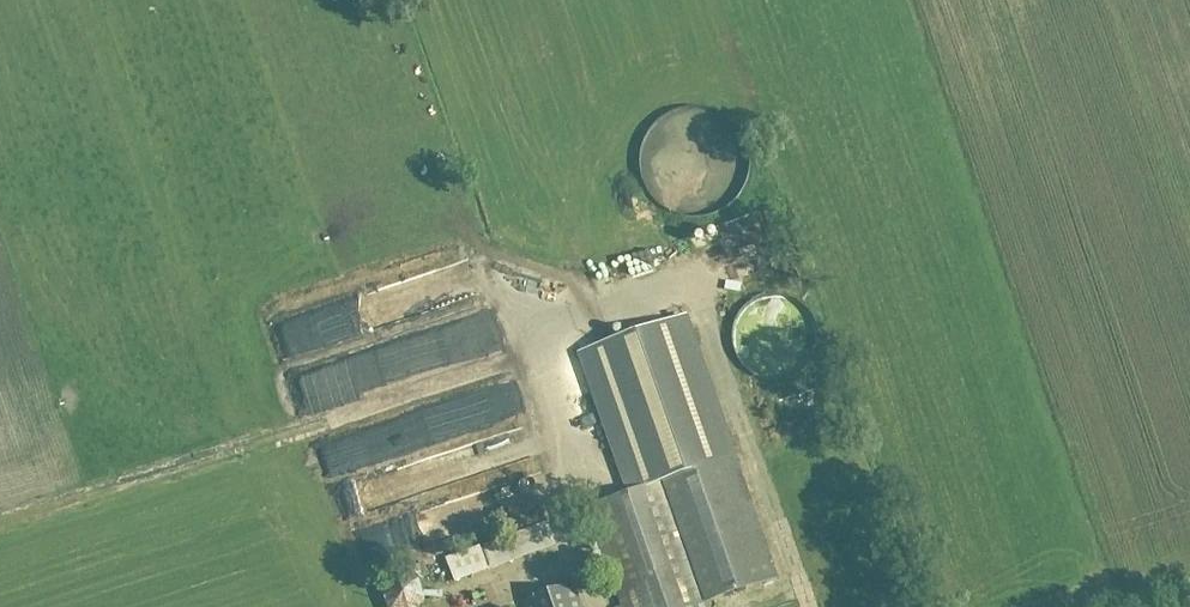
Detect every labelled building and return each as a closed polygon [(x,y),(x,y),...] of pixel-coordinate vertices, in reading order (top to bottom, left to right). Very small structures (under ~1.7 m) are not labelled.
[(703,255),(725,246),(713,213),(690,222),(703,255)] [(687,317),(578,354),(627,496),(735,458),(687,317)] [(809,348),(772,360),(778,377),(815,365),(809,348)] [(484,398),(491,417),(515,409),(509,390),(484,398)] [(384,434),(330,452),(336,470),(390,452),(384,434)] [(735,458),(627,496),(586,510),(619,606),(706,606),(704,602),(776,578),(735,458)] [(381,590),(386,606),(419,606),(423,602),(419,581),(397,576),(381,590)] [(522,606),(580,606),(573,587),(521,604),(522,606)]
